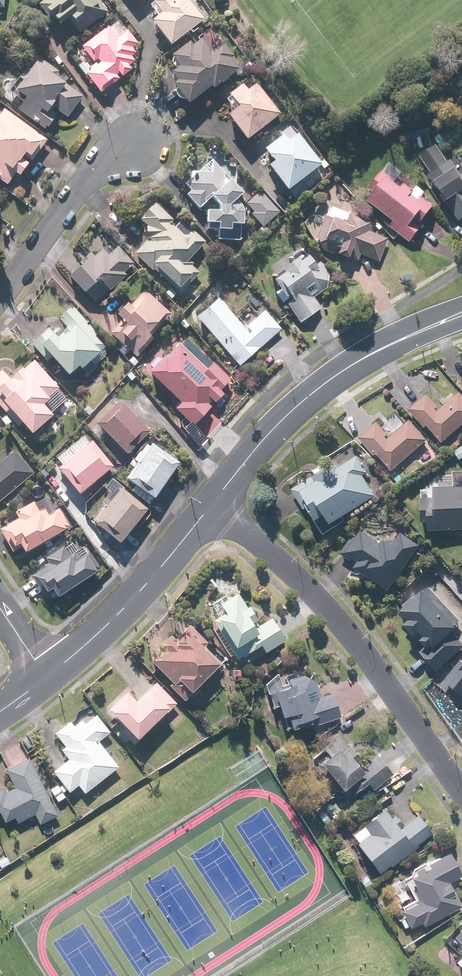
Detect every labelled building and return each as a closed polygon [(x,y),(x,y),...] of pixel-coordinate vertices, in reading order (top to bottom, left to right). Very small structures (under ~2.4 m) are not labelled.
[(50,23),(53,22),(56,27),(68,18),(79,33),(106,13),(97,0),(57,0),(56,1),(55,0),(44,0),(37,5),(50,23)] [(149,23),(169,48),(202,20),(186,0),(153,0),(147,5),(157,17),(149,23)] [(134,62),(131,58),(136,54),(131,48),(136,44),(127,31),(117,39),(108,27),(80,48),(89,59),(78,68),(98,94),(130,70),(128,67),(134,62)] [(188,41),(167,58),(176,69),(169,75),(174,83),(171,86),(186,106),(209,87),(211,90),(239,69),(229,57),(232,55),(221,41),(210,50),(200,38),(192,45),(188,41)] [(33,55),(11,89),(25,97),(17,109),(45,128),(56,112),(67,119),(82,96),(53,78),(58,71),(33,55)] [(279,115),(255,84),(250,78),(224,98),(234,110),(225,116),(244,141),(279,115)] [(17,176),(26,164),(24,162),(26,159),(30,162),(46,141),(3,109),(0,114),(0,178),(7,183),(14,174),(17,176)] [(279,135),(260,150),(270,162),(265,167),(284,192),(318,166),(294,134),(284,142),(279,135)] [(425,176),(458,223),(461,220),(461,174),(461,175),(450,160),(446,162),(434,146),(419,157),(430,173),(425,176)] [(217,238),(238,241),(241,207),(234,199),(241,193),(208,158),(177,186),(198,208),(204,214),(204,224),(208,229),(216,229),(217,238)] [(380,170),(360,198),(394,222),(389,229),(408,242),(433,208),(419,198),(417,200),(410,195),(411,192),(401,185),(399,189),(391,183),(393,180),(380,170)] [(279,213),(259,191),(245,205),(252,212),(249,215),(262,228),(279,213)] [(133,226),(147,239),(132,256),(151,272),(153,269),(172,286),(164,295),(171,301),(198,270),(187,261),(204,241),(180,220),(174,228),(168,223),(172,218),(154,202),(133,226)] [(327,208),(314,248),(346,259),(348,251),(380,261),(387,239),(368,232),(371,222),(327,208)] [(121,272),(132,263),(118,247),(107,257),(101,251),(95,257),(92,253),(67,276),(93,305),(125,276),(121,272)] [(282,275),(270,283),(298,324),(320,309),(313,298),(325,289),(319,281),(327,275),(318,262),(312,266),(303,253),(278,270),(282,275)] [(151,339),(150,337),(170,314),(144,291),(108,332),(136,357),(151,339)] [(216,299),(195,319),(239,368),(282,330),(264,310),(259,315),(250,305),(237,316),(246,326),(243,329),(216,299)] [(57,340),(47,329),(34,340),(65,375),(74,366),(78,370),(90,361),(93,365),(107,353),(92,337),(96,334),(72,306),(59,318),(69,330),(57,340)] [(182,342),(177,347),(175,344),(146,374),(178,405),(173,410),(190,426),(222,395),(218,391),(229,381),(211,363),(203,371),(187,356),(191,351),(182,342)] [(16,427),(19,424),(29,435),(50,416),(40,405),(58,389),(33,361),(22,371),(21,369),(9,380),(1,371),(0,372),(0,409),(16,427)] [(407,410),(439,445),(461,424),(461,399),(458,394),(440,410),(426,394),(407,410)] [(147,433),(118,401),(94,423),(123,455),(147,433)] [(391,437),(375,420),(357,437),(392,473),(427,439),(409,420),(391,437)] [(111,466),(88,441),(83,435),(67,450),(71,456),(57,468),(80,493),(111,466)] [(129,463),(133,466),(123,479),(132,485),(128,492),(147,505),(175,464),(143,442),(129,463)] [(33,472),(14,452),(0,464),(0,502),(33,472)] [(328,524),(373,496),(361,477),(367,474),(357,458),(332,473),(327,466),(292,488),(313,522),(323,516),(328,524)] [(91,521),(118,543),(145,508),(109,480),(103,487),(110,493),(101,504),(103,506),(91,521)] [(419,498),(418,520),(425,520),(425,530),(461,531),(461,488),(430,487),(430,498),(419,498)] [(61,529),(57,522),(65,518),(58,506),(50,510),(44,498),(10,517),(12,522),(0,529),(0,530),(11,551),(18,546),(21,552),(61,529)] [(387,591),(418,547),(395,531),(384,547),(357,528),(339,553),(355,564),(353,567),(387,591)] [(56,598),(95,571),(91,564),(95,561),(87,549),(76,556),(73,552),(67,556),(61,547),(43,559),(47,565),(29,577),(43,596),(51,591),(56,598)] [(436,674),(461,648),(461,644),(451,632),(455,628),(453,626),(458,621),(427,588),(421,593),(420,591),(396,614),(405,624),(402,627),(422,649),(417,654),(436,674)] [(208,623),(214,634),(219,632),(235,660),(259,646),(263,653),(284,641),(271,618),(258,625),(240,594),(208,612),(212,620),(208,623)] [(168,685),(183,701),(219,667),(202,649),(208,644),(189,624),(174,639),(169,633),(159,643),(162,646),(148,659),(170,683),(168,685)] [(444,682),(461,696),(461,659),(444,682)] [(305,673),(287,680),(289,684),(270,691),(285,733),(317,721),(318,725),(340,718),(331,693),(320,697),(312,675),(306,677),(305,673)] [(130,744),(175,704),(156,682),(135,701),(126,691),(105,709),(123,729),(117,734),(125,743),(127,741),(130,744)] [(59,750),(67,759),(52,772),(68,792),(75,786),(83,795),(117,767),(96,742),(109,731),(95,714),(84,723),(81,719),(74,725),(70,721),(54,734),(64,746),(59,750)] [(326,757),(315,765),(343,801),(366,783),(372,791),(392,776),(374,753),(361,763),(337,733),(319,747),(326,757)] [(28,759),(4,771),(12,787),(4,791),(2,788),(0,790),(0,823),(13,816),(16,824),(34,815),(39,824),(57,816),(28,759)] [(430,833),(415,814),(402,825),(393,813),(389,816),(383,808),(347,835),(377,874),(430,833)] [(460,877),(448,854),(408,874),(415,888),(409,891),(415,903),(399,911),(402,917),(398,919),(403,929),(407,927),(408,929),(420,923),(422,926),(460,907),(448,883),(460,877)]
